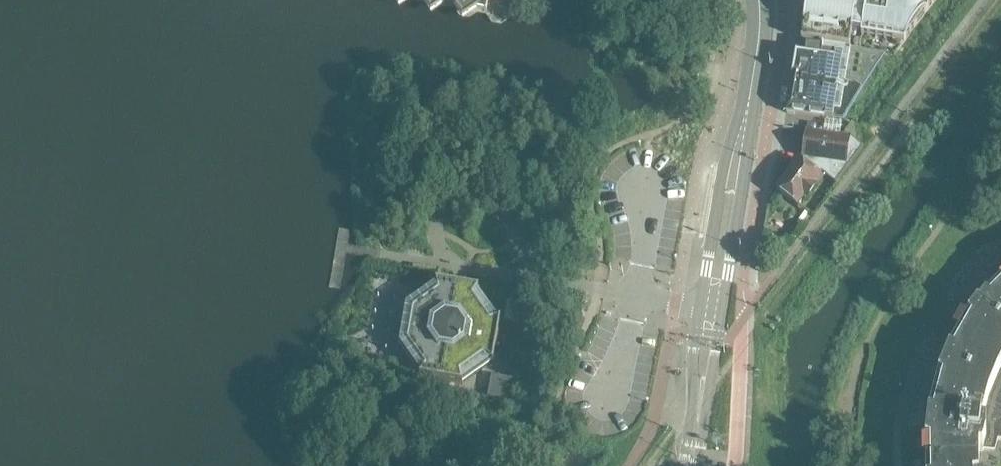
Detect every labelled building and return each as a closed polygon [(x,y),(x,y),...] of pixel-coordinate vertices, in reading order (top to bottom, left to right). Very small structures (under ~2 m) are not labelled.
[(399,9),(413,0),(393,0),(399,9)] [(422,1),(431,15),(446,6),(453,7),(463,21),(477,12),(483,13),(486,13),(487,10),(488,4),(494,0),(415,0),(422,1)] [(801,41),(849,49),(852,34),(861,35),(861,36),(904,43),(936,0),(808,0),(801,41)] [(797,50),(791,84),(861,95),(885,55),(803,42),(802,50),(797,50)] [(844,122),(861,95),(791,84),(786,113),(844,122)] [(865,150),(850,138),(807,131),(803,158),(805,158),(804,160),(802,163),(799,161),(777,190),(798,206),(804,199),(806,200),(822,179),(819,176),(822,173),(838,186),(865,150)] [(983,451),(986,439),(1000,441),(1000,282),(986,298),(968,321),(949,354),(939,380),(944,382),(935,418),(929,417),(926,445),(932,446),(932,465),(979,465),(979,451),(983,451)] [(500,322),(499,323),(478,292),(479,292),(479,291),(437,283),(436,285),(438,285),(406,307),(399,346),(422,378),(420,377),(420,379),(463,386),(463,385),(461,385),(493,363),(492,364),(494,364),(501,322),(500,322)] [(394,355),(407,291),(376,285),(363,349),(394,355)] [(515,386),(516,380),(491,376),(487,401),(512,405),(515,386)]
